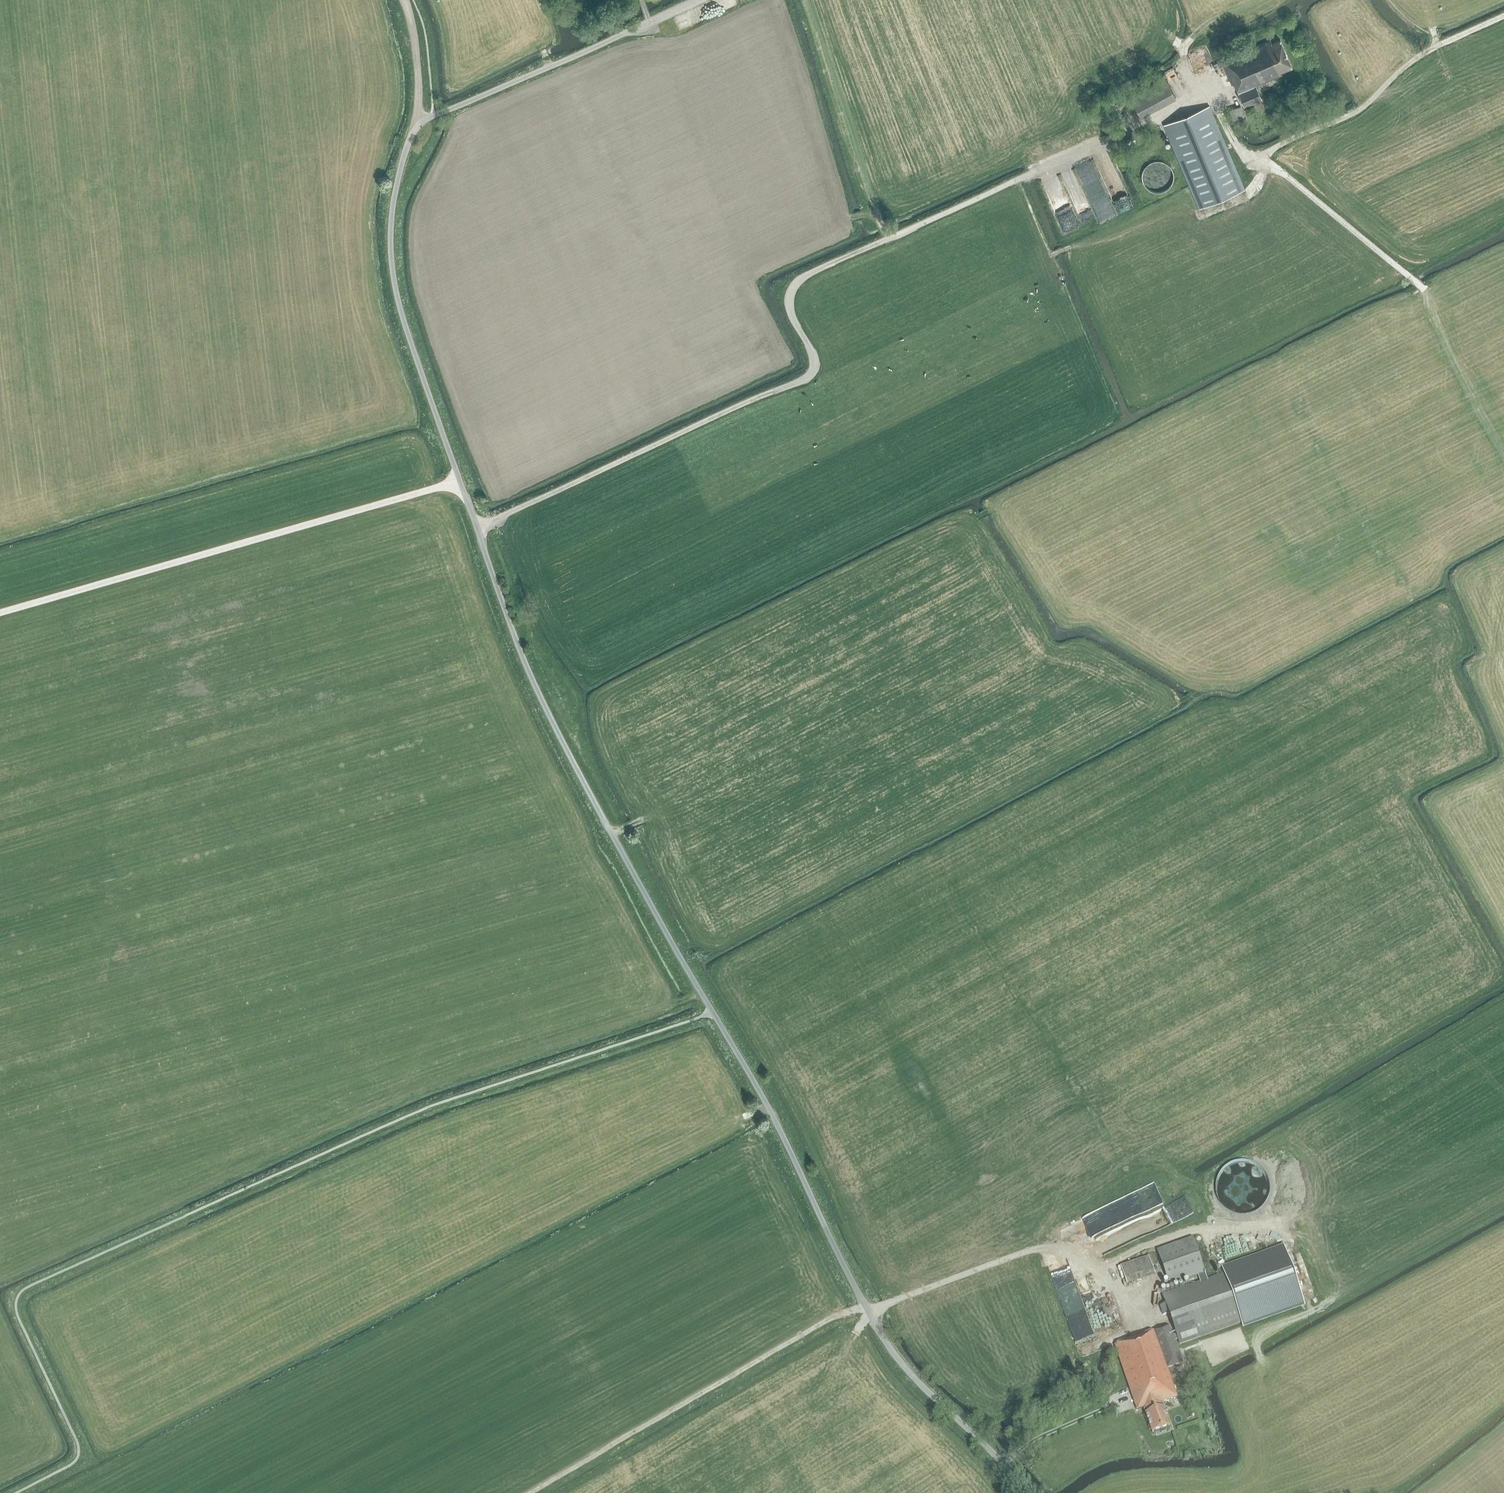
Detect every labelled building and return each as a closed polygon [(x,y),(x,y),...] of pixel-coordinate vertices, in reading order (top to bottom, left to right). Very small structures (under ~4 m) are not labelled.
[(1281,72),(1292,68),(1280,39),(1271,43),(1270,40),(1216,63),(1218,69),(1224,66),(1232,85),(1234,84),(1244,107),(1262,99),(1256,85),(1282,74),(1281,72)] [(1165,72),(1168,77),(1176,73),(1173,67),(1165,72)] [(1129,95),(1141,117),(1176,98),(1164,76),(1129,95)] [(1209,106),(1163,125),(1198,209),(1244,189),(1209,106)] [(1240,106),(1228,110),(1233,121),(1244,117),(1240,106)] [(1118,214),(1134,206),(1128,195),(1113,202),(1118,214)] [(1091,209),(1088,208),(1089,204),(1079,203),(1077,219),(1090,220),(1091,209)] [(1104,1225),(1118,1217),(1110,1202),(1096,1209),(1104,1225)] [(1159,1289),(1175,1334),(1173,1335),(1169,1326),(1115,1345),(1137,1409),(1145,1406),(1147,1412),(1145,1413),(1152,1432),(1170,1426),(1161,1402),(1175,1397),(1165,1369),(1182,1363),(1175,1341),(1177,1340),(1179,1347),(1334,1293),(1314,1236),(1159,1289)] [(1051,1275),(1057,1274),(1053,1257),(1048,1258),(1051,1275)] [(1149,1257),(1120,1263),(1124,1284),(1153,1278),(1149,1257)] [(1118,1293),(1102,1297),(1113,1335),(1128,1331),(1118,1293)]
